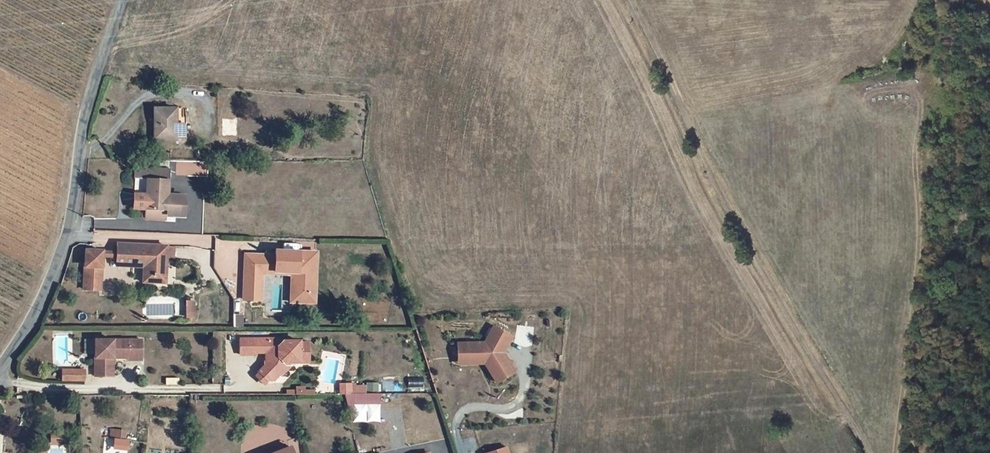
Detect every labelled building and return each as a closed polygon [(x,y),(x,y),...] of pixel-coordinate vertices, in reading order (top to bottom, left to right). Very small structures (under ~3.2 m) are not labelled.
[(182,104),(157,103),(157,133),(182,134),(182,104)] [(182,104),(182,134),(189,135),(190,104),(182,104)] [(236,128),(235,111),(222,112),(224,129),(236,128)] [(172,164),(139,164),(139,175),(151,175),(151,190),(140,190),(140,205),(149,205),(149,213),(152,213),(152,205),(173,204),(173,209),(186,209),(186,188),(172,188),(172,164)] [(152,213),(152,214),(173,214),(173,209),(173,204),(152,205),(152,213)] [(170,238),(121,236),(120,244),(120,251),(120,259),(147,260),(147,267),(169,268),(170,238)] [(275,246),(245,246),(244,290),(261,291),(262,254),(275,254),(274,262),(290,263),(292,265),(293,267),(293,276),(301,284),(315,284),(316,243),(275,242),(275,246)] [(105,244),(88,243),(86,283),(104,283),(105,250),(105,244)] [(301,284),(293,276),(293,267),(292,265),(291,292),(314,293),(315,284),(301,284)] [(169,268),(147,267),(147,275),(168,276),(169,268)] [(506,330),(489,320),(480,336),(453,337),(453,347),(463,351),(463,356),(475,356),(475,353),(479,353),(492,375),(509,365),(497,346),(506,330)] [(268,331),(237,330),(237,347),(253,347),(253,345),(264,345),(267,345),(268,349),(264,353),(262,355),(262,358),(256,364),(264,373),(270,373),(277,366),(274,363),(275,360),(280,355),(288,354),(294,354),(297,351),(306,351),(306,335),(297,335),(297,333),(281,333),(275,339),(268,339),(268,331)] [(146,333),(99,333),(99,370),(111,370),(111,351),(117,351),(131,351),(131,353),(146,353),(146,333)] [(463,351),(453,347),(454,356),(463,356),(463,351)] [(278,367),(288,357),(288,354),(280,355),(275,360),(274,363),(277,366),(278,367)] [(89,364),(65,364),(65,372),(89,373),(89,364)] [(347,378),(337,378),(337,388),(347,388),(347,378)] [(50,433),(50,444),(63,444),(63,434),(50,433)] [(114,447),(130,449),(130,440),(115,439),(114,447)] [(257,452),(290,452),(285,442),(257,452)] [(502,444),(478,451),(479,452),(505,452),(502,444)]
